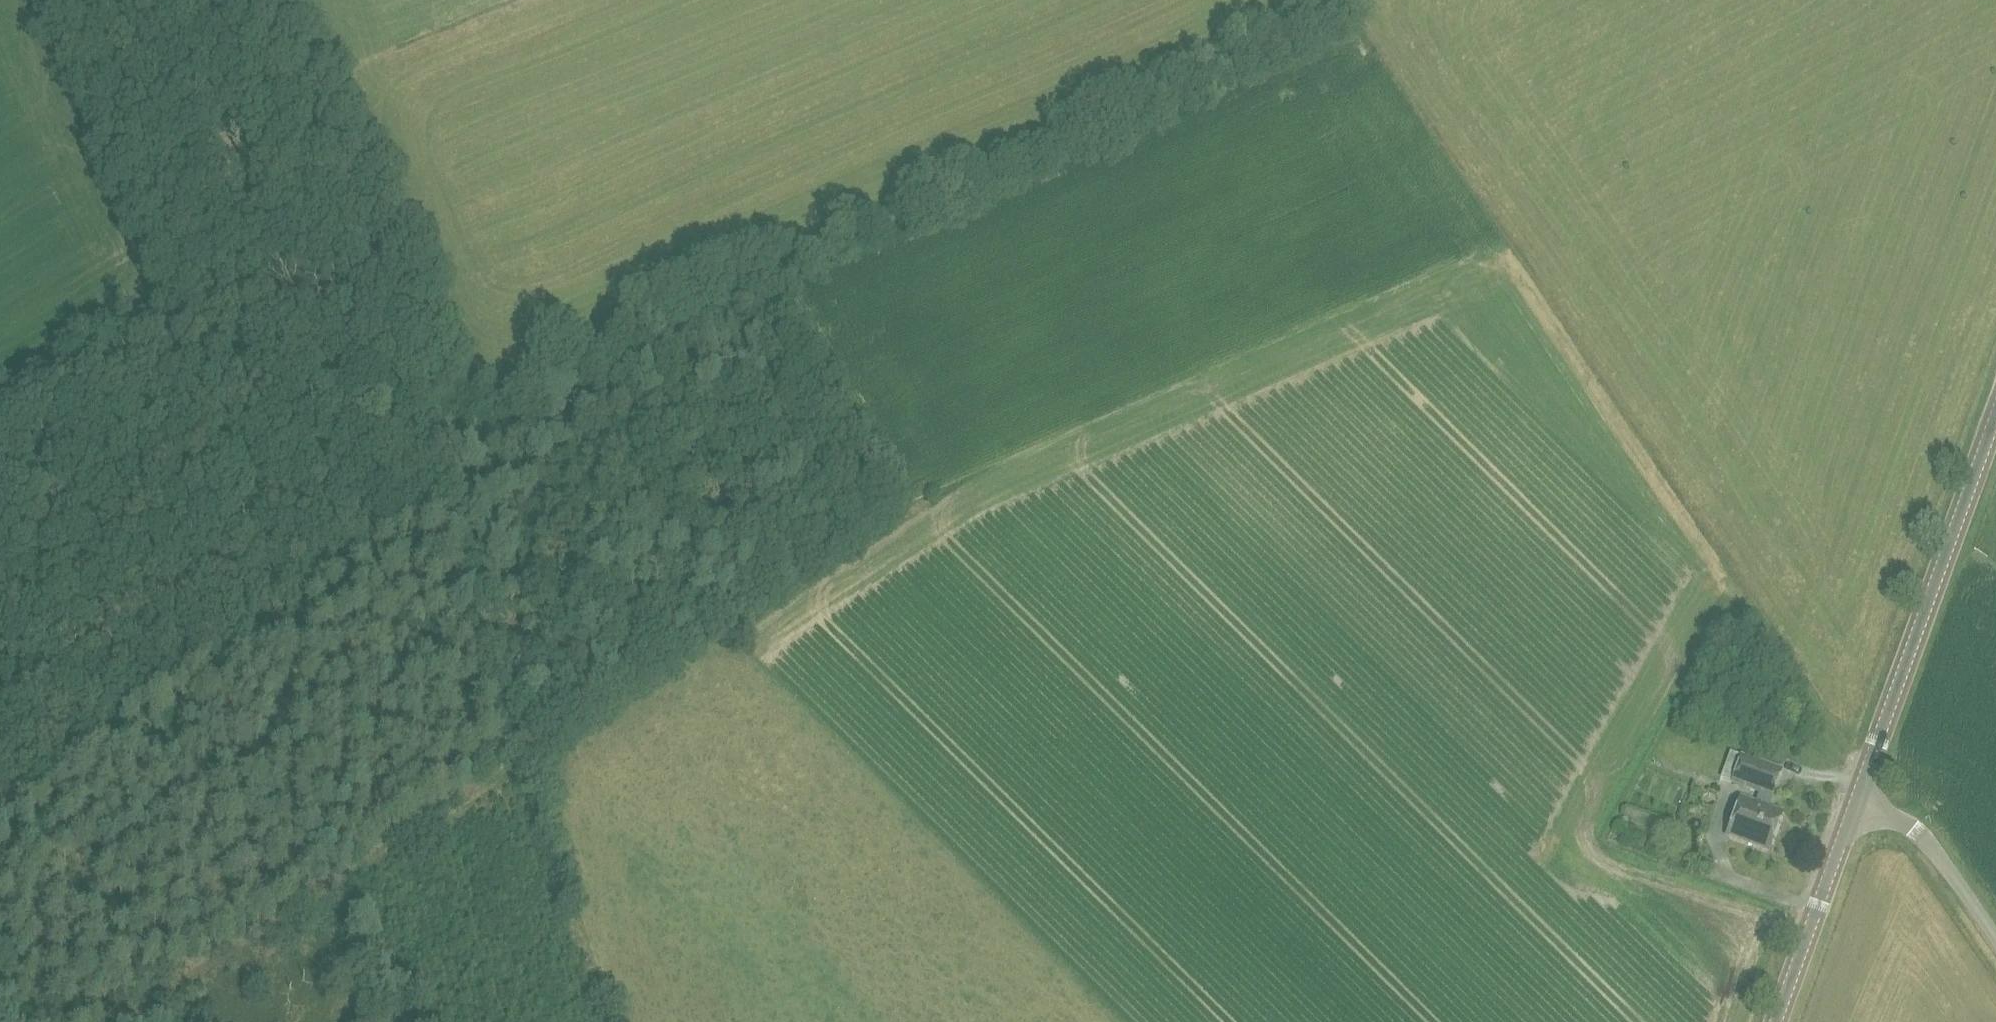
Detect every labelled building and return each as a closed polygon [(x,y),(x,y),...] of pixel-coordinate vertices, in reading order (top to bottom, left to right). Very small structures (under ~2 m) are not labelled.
[(1766,808),(1780,771),(1740,756),(1731,783),(1758,793),(1754,804),(1739,798),(1725,836),(1767,851),(1780,813),(1766,808)]
